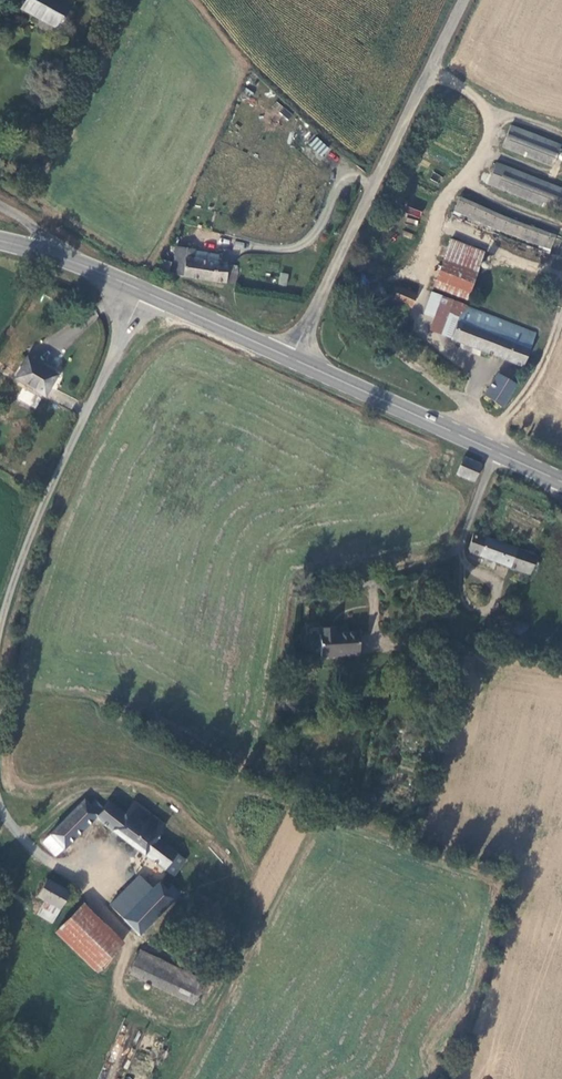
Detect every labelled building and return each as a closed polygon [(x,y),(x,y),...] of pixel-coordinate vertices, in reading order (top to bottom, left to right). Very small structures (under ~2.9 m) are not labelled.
[(68,0),(27,0),(23,7),(39,15),(41,11),(59,22),(60,20),(63,22),(67,15),(65,13),(71,2),(68,0)] [(280,106),(277,112),(289,118),(292,112),(280,106)] [(514,123),(506,144),(556,164),(561,147),(561,142),(514,123)] [(320,157),(329,148),(316,136),(308,144),(320,157)] [(499,160),(490,179),(561,211),(561,186),(499,160)] [(558,231),(461,192),(455,206),(552,246),(558,231)] [(407,214),(419,218),(422,211),(409,207),(407,214)] [(445,257),(478,269),(485,250),(452,238),(445,257)] [(176,274),(224,282),(228,265),(194,259),(195,248),(178,247),(176,274)] [(469,294),(478,269),(445,257),(436,282),(469,294)] [(287,286),(288,273),(280,272),(278,285),(287,286)] [(545,278),(543,276),(540,275),(537,276),(536,279),(537,282),(540,284),(543,283),(545,281),(545,278)] [(418,292),(398,283),(393,295),(413,304),(418,292)] [(453,336),(522,363),(532,343),(537,330),(433,290),(426,309),(438,315),(434,326),(453,334),(453,336)] [(397,322),(403,306),(399,304),(392,319),(397,322)] [(14,377),(43,397),(57,376),(48,370),(46,371),(26,358),(14,377)] [(494,366),(499,369),(506,373),(509,368),(498,360),(494,366)] [(499,369),(485,391),(501,404),(518,373),(509,368),(506,373),(499,369)] [(21,389),(16,400),(36,408),(40,397),(21,389)] [(481,467),(464,461),(458,477),(475,484),(481,467)] [(474,535),(469,550),(471,555),(531,576),(536,558),(474,535)] [(509,647),(517,624),(503,619),(501,625),(508,628),(504,645),(509,647)] [(359,657),(357,633),(335,634),(335,629),(319,630),(321,658),(359,657)] [(85,802),(52,835),(65,849),(97,819),(163,871),(165,870),(178,880),(188,863),(158,841),(165,829),(135,806),(127,816),(109,805),(104,810),(96,803),(91,808),(85,802)] [(52,835),(44,843),(57,858),(65,849),(52,835)] [(149,875),(144,881),(152,891),(124,921),(140,938),(181,896),(173,888),(169,892),(159,883),(158,884),(149,875)] [(152,891),(144,881),(140,877),(110,907),(124,921),(152,891)] [(70,894),(46,882),(39,898),(47,902),(44,909),(58,917),(70,894)] [(55,932),(97,973),(121,948),(80,908),(55,932)] [(141,951),(133,967),(198,997),(205,982),(141,951)] [(198,997),(133,967),(129,976),(193,1007),(198,997)]
